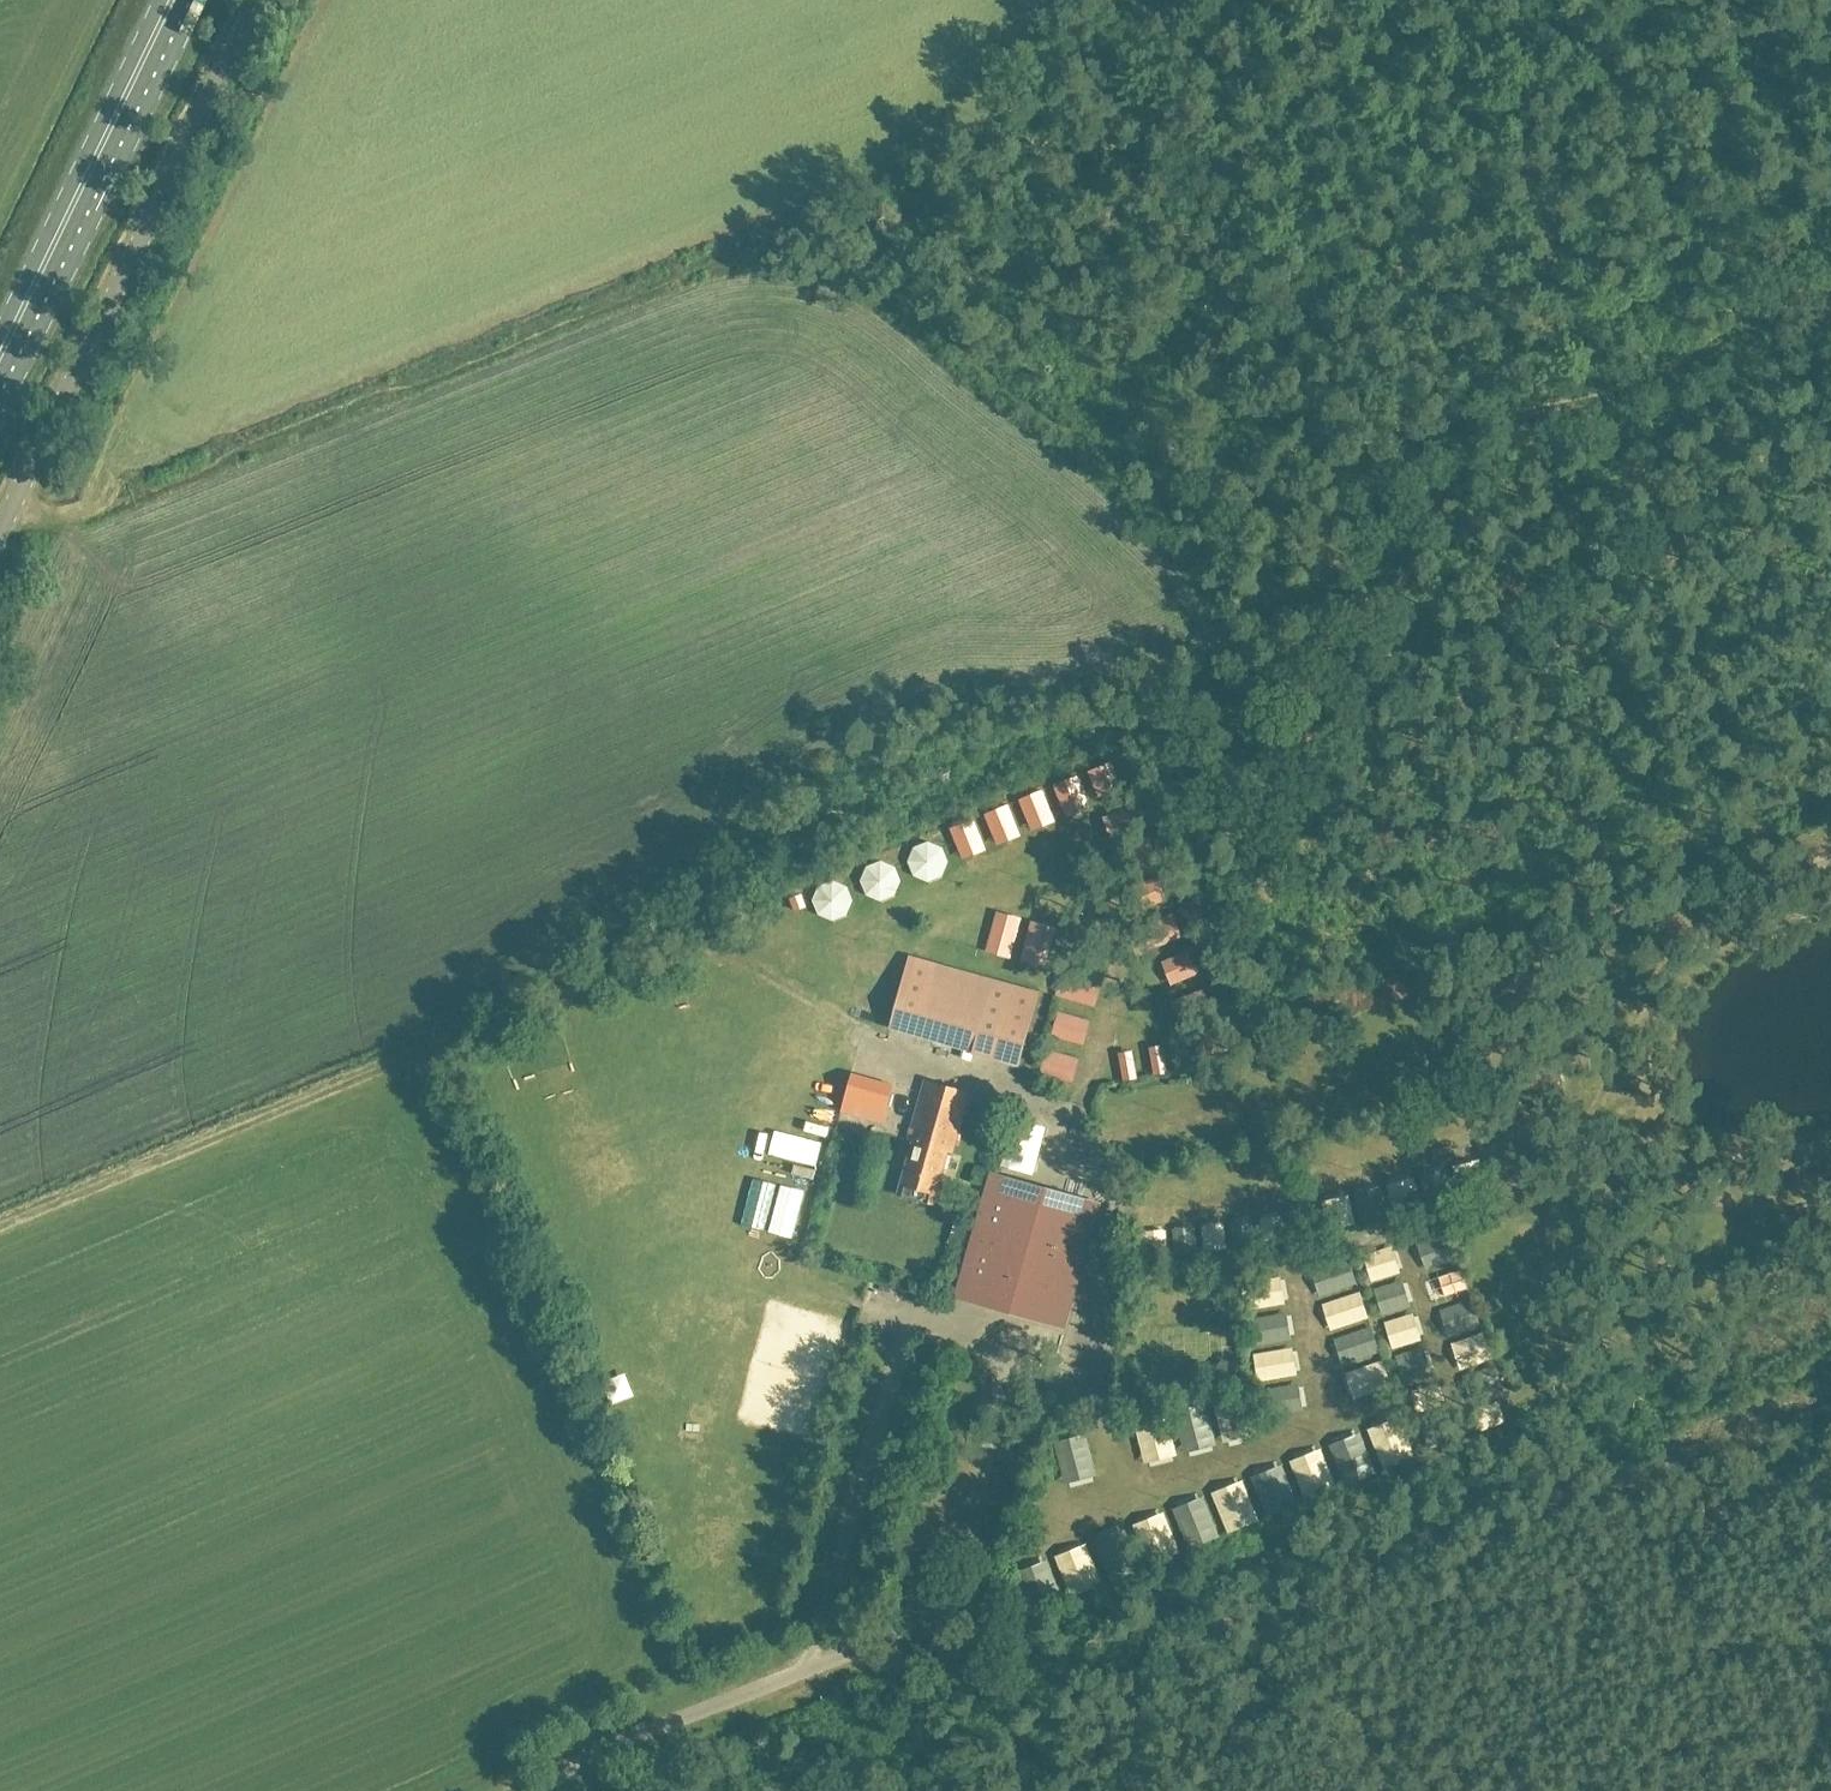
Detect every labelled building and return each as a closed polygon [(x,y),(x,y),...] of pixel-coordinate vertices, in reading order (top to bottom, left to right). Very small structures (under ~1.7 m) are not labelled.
[(915,954),(894,1027),(1016,1064),(1038,991),(915,954)] [(1069,985),(1068,1016),(1110,1017),(1111,986),(1069,985)] [(1060,1044),(1093,1057),(1104,1032),(1071,1019),(1060,1044)] [(1058,1056),(1051,1081),(1085,1091),(1092,1067),(1058,1056)] [(893,1084),(851,1073),(841,1110),(882,1120),(893,1084)] [(931,1203),(935,1189),(946,1151),(953,1153),(967,1105),(921,1092),(908,1140),(914,1141),(899,1194),(931,1203)] [(1087,1216),(995,1190),(969,1281),(1061,1308),(1087,1216)]
